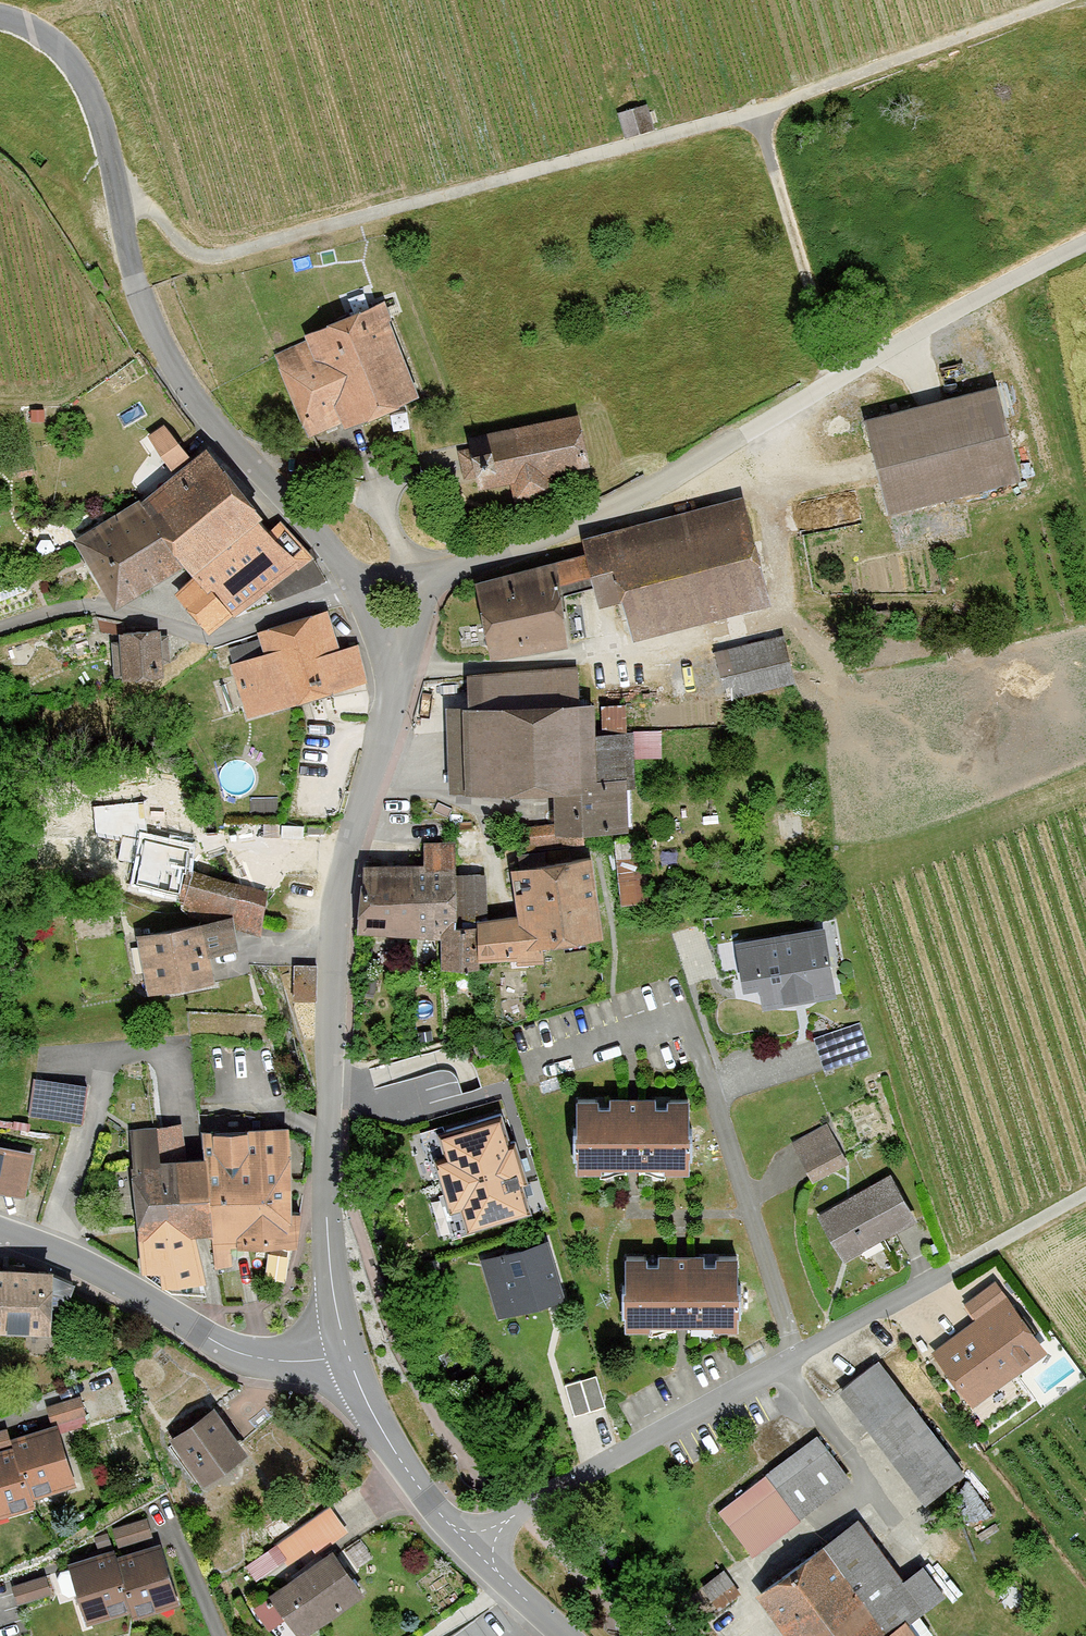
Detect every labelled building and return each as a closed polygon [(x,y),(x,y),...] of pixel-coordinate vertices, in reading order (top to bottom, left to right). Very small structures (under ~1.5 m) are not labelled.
[(659,130),(651,103),(620,112),(628,139),(659,130)] [(429,407),(394,298),(277,355),(318,438),(355,420),(362,431),(429,407)] [(1031,474),(1009,382),(873,415),(895,507),(1031,474)] [(604,469),(593,415),(473,438),(483,491),(523,484),(528,503),(572,495),(568,475),(604,469)] [(181,419),(156,436),(179,471),(204,454),(181,419)] [(201,536),(264,487),(222,447),(162,494),(201,536)] [(312,574),(264,487),(201,536),(203,567),(206,580),(185,596),(217,632),(312,574)] [(201,536),(162,494),(87,546),(136,612),(203,567),(201,536)] [(770,602),(744,495),(581,536),(598,602),(623,596),(633,636),(770,602)] [(555,557),(476,578),(491,655),(567,643),(555,557)] [(233,664),(250,721),(372,685),(355,628),(343,632),(335,608),(230,643),(237,663),(233,664)] [(176,628),(129,631),(132,677),(179,674),(176,628)] [(729,700),(801,684),(789,632),(717,648),(729,700)] [(594,785),(627,785),(635,785),(634,730),(594,730),(594,700),(462,702),(463,787),(554,786),(594,785)] [(629,828),(627,785),(594,785),(554,786),(554,827),(629,828)] [(639,830),(612,836),(625,901),(652,895),(639,830)] [(478,917),(478,957),(517,955),(517,961),(544,960),(543,942),(603,933),(593,854),(511,866),(518,913),(478,917)] [(477,921),(456,922),(455,862),(367,865),(368,928),(440,932),(441,965),(477,965),(477,921)] [(228,917),(213,923),(150,934),(161,995),(229,983),(224,952),(251,943),(245,923),(262,929),(275,890),(202,866),(189,904),(228,917)] [(837,993),(826,924),(736,939),(743,986),(760,983),(763,1005),(837,993)] [(828,1072),(876,1056),(865,1022),(817,1038),(828,1072)] [(92,1122),(94,1081),(32,1077),(30,1118),(92,1122)] [(632,1169),(689,1169),(689,1095),(576,1095),(576,1169),(632,1169)] [(443,1123),(421,1129),(452,1238),(476,1232),(474,1227),(531,1211),(502,1111),(445,1127),(443,1123)] [(796,1142),(820,1184),(858,1162),(833,1120),(796,1142)] [(36,1195),(48,1131),(0,1121),(0,1188),(36,1195)] [(204,1203),(305,1189),(298,1123),(223,1129),(225,1153),(193,1156),(204,1203)] [(204,1203),(193,1156),(190,1124),(137,1129),(151,1273),(178,1271),(180,1288),(219,1282),(211,1239),(204,1203)] [(844,1258),(919,1213),(893,1168),(817,1213),(844,1258)] [(309,1245),(305,1189),(204,1203),(211,1239),(232,1234),(234,1251),(309,1245)] [(498,1318),(567,1297),(548,1237),(479,1258),(498,1318)] [(626,1328),(739,1328),(739,1253),(626,1253),(626,1328)] [(51,1337),(54,1274),(0,1271),(0,1335),(51,1337)] [(969,1408),(1048,1352),(997,1279),(966,1300),(978,1318),(929,1353),(969,1408)] [(924,1504),(966,1473),(880,1358),(838,1389),(924,1504)] [(596,1374),(565,1383),(574,1414),(606,1405),(596,1374)] [(95,1418),(88,1395),(49,1405),(55,1429),(95,1418)] [(225,1407),(181,1436),(215,1488),(259,1459),(225,1407)] [(13,1425),(0,1429),(0,1453),(20,1446),(13,1425)] [(26,1439),(29,1451),(45,1498),(87,1490),(72,1428),(26,1439)] [(746,1551),(854,1474),(821,1428),(713,1505),(746,1551)] [(29,1451),(0,1458),(0,1526),(50,1515),(45,1498),(29,1451)] [(119,1542),(154,1531),(148,1512),(114,1523),(119,1542)] [(895,1576),(853,1516),(748,1590),(781,1635),(930,1635),(935,1632),(917,1606),(938,1591),(917,1560),(895,1576)] [(284,1573),(315,1555),(302,1533),(271,1551),(284,1573)] [(127,1554),(143,1611),(147,1623),(193,1608),(171,1541),(127,1554)] [(96,1625),(143,1611),(127,1554),(124,1545),(76,1558),(96,1625)] [(379,1595),(342,1551),(280,1603),(307,1635),(330,1635),(379,1595)] [(742,1594),(721,1565),(688,1590),(710,1618),(742,1594)] [(15,1585),(20,1606),(62,1595),(57,1574),(15,1585)]
